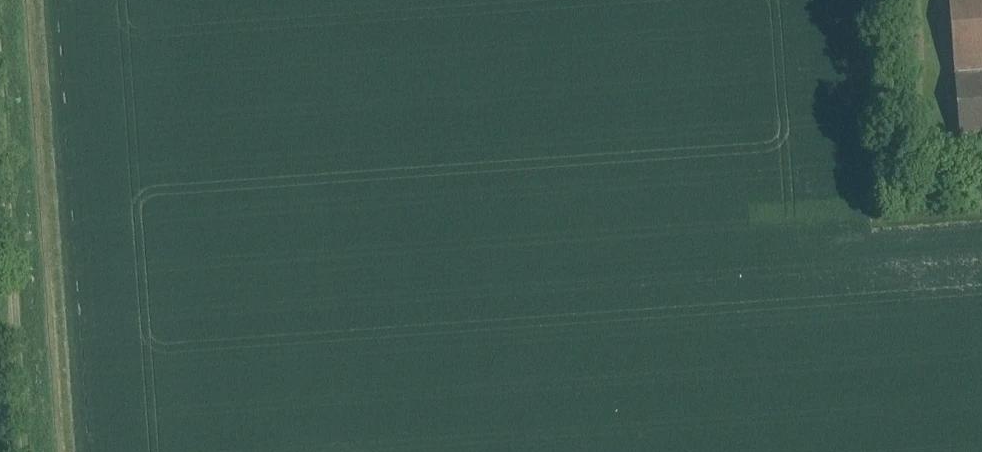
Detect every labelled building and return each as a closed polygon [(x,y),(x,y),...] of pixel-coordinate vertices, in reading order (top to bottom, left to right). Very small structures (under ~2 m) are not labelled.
[(954,79),(981,77),(981,0),(948,0),(954,79)] [(959,137),(981,135),(981,77),(954,79),(959,137)]
